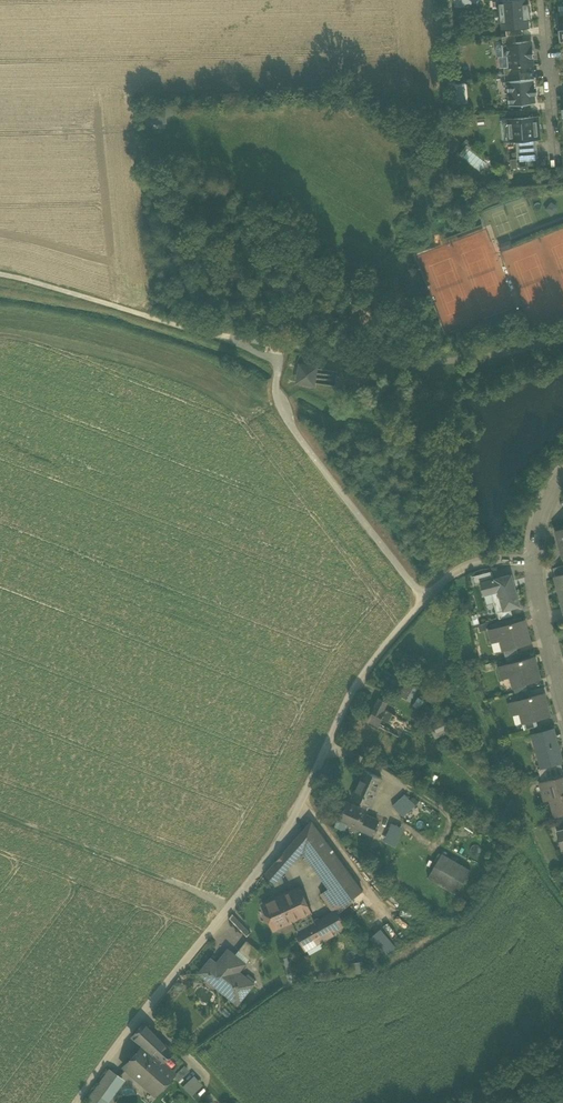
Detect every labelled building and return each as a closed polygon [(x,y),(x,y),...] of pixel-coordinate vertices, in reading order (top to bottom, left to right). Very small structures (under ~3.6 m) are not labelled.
[(499,0),(500,23),(501,23),(501,30),(506,30),(511,29),(523,28),(530,28),(529,18),(531,18),(530,13),(531,13),(531,12),(530,12),(529,12),(528,3),(528,0),(500,0),(499,0)] [(503,42),(505,44),(511,44),(511,43),(516,42),(515,36),(512,36),(506,36),(502,37),(503,42)] [(498,57),(499,68),(504,67),(509,67),(520,67),(533,66),(532,58),(533,58),(532,48),(531,41),(516,42),(511,43),(511,44),(505,44),(503,47),(504,54),(506,56),(498,57)] [(503,47),(505,44),(498,45),(496,46),(497,55),(498,57),(506,56),(504,54),(503,47)] [(505,74),(505,82),(507,82),(507,81),(521,80),(520,73),(505,74)] [(520,104),(523,106),(525,104),(536,103),(534,79),(521,80),(507,81),(507,82),(509,82),(510,93),(508,93),(509,104),(509,105),(520,104)] [(456,102),(467,102),(467,83),(457,83),(456,102)] [(150,108),(151,124),(167,123),(167,115),(166,106),(150,108)] [(537,116),(508,119),(510,141),(516,140),(536,139),(539,139),(537,116)] [(503,141),(510,141),(508,119),(501,119),(503,141)] [(517,158),(520,158),(519,143),(537,141),(536,139),(516,140),(517,158)] [(519,143),(520,158),(538,157),(537,141),(519,143)] [(315,368),(301,366),(299,381),(313,383),(315,368)] [(555,574),(562,572),(562,565),(553,568),(555,574)] [(474,584),(480,582),(494,579),(491,571),(473,576),(474,584)] [(491,593),(496,613),(520,606),(512,574),(494,579),(480,582),(484,595),(491,593)] [(562,608),(562,574),(555,576),(562,608)] [(498,612),(499,619),(513,615),(511,609),(498,612)] [(508,648),(508,649),(517,646),(531,643),(527,627),(524,628),(522,621),(489,630),(493,642),(505,638),(508,648)] [(504,649),(506,656),(519,653),(517,646),(508,649),(508,648),(504,649)] [(517,684),(518,685),(527,683),(540,679),(536,663),(534,664),(532,658),(500,666),(503,678),(515,675),(517,684)] [(399,696),(406,700),(414,685),(407,681),(399,696)] [(513,685),(515,693),(528,689),(527,683),(518,685),(517,684),(513,685)] [(527,721),(527,722),(536,720),(550,716),(545,700),(543,700),(541,694),(509,703),(513,715),(524,712),(527,721)] [(379,698),(374,709),(372,712),(368,721),(403,739),(405,734),(412,737),(416,727),(390,712),(393,706),(379,698)] [(451,730),(444,714),(428,722),(435,738),(451,730)] [(523,722),(525,729),(538,726),(536,720),(527,722),(527,721),(523,722)] [(532,734),(541,768),(561,762),(562,762),(553,729),(532,734)] [(562,770),(561,762),(541,768),(538,768),(540,776),(542,782),(559,778),(559,779),(562,777),(562,771),(562,770)] [(352,798),(364,803),(369,806),(382,778),(365,770),(352,798)] [(555,815),(562,813),(562,777),(559,779),(559,778),(542,782),(541,783),(544,794),(549,793),(555,815)] [(392,807),(403,818),(415,806),(405,795),(392,807)] [(365,815),(368,810),(359,806),(358,808),(345,802),(338,818),(346,822),(348,826),(351,824),(372,834),(378,821),(365,815)] [(348,826),(346,822),(338,818),(334,826),(345,831),(348,826)] [(311,821),(295,840),(302,851),(331,890),(343,906),(363,891),(311,821)] [(404,828),(392,823),(383,841),(395,846),(404,828)] [(293,861),(302,851),(295,840),(284,853),(293,861)] [(430,874),(457,890),(470,867),(442,852),(430,874)] [(287,869),(293,861),(284,853),(277,860),(287,869)] [(276,881),(287,869),(277,860),(266,873),(276,881)] [(274,930),(292,922),(311,913),(299,888),(262,905),(274,930)] [(336,912),(343,906),(331,890),(322,897),(333,912),(336,911),(336,912)] [(333,912),(315,923),(297,933),(296,933),(304,947),(319,939),(320,942),(331,936),(329,933),(344,925),(336,912),(336,911),(333,912)] [(292,922),(297,933),(315,923),(311,913),(292,922)] [(381,928),(370,938),(385,955),(396,946),(381,928)] [(319,939),(304,947),(306,950),(320,942),(319,939)] [(249,959),(254,964),(263,953),(247,940),(238,951),(249,959)] [(320,942),(306,950),(309,956),(323,947),(320,942)] [(216,982),(240,1001),(254,984),(238,972),(245,964),(235,955),(228,950),(221,958),(222,959),(217,965),(211,959),(200,973),(208,980),(212,975),(217,980),(216,982)] [(238,951),(235,955),(245,964),(249,959),(238,951)] [(363,961),(352,963),(354,975),(365,973),(363,961)] [(238,1004),(240,1001),(216,982),(217,980),(212,975),(208,980),(238,1004)] [(132,1038),(143,1046),(161,1062),(170,1051),(143,1023),(132,1038)] [(173,1073),(161,1062),(143,1046),(124,1067),(154,1094),(173,1073)] [(184,1066),(177,1073),(181,1078),(188,1071),(184,1066)] [(90,1102),(107,1102),(104,1101),(120,1078),(109,1069),(87,1100),(90,1102)] [(173,1076),(177,1081),(181,1078),(177,1073),(173,1076)] [(193,1076),(186,1083),(195,1091),(201,1085),(193,1076)] [(182,1086),(191,1095),(195,1091),(186,1083),(182,1086)]
